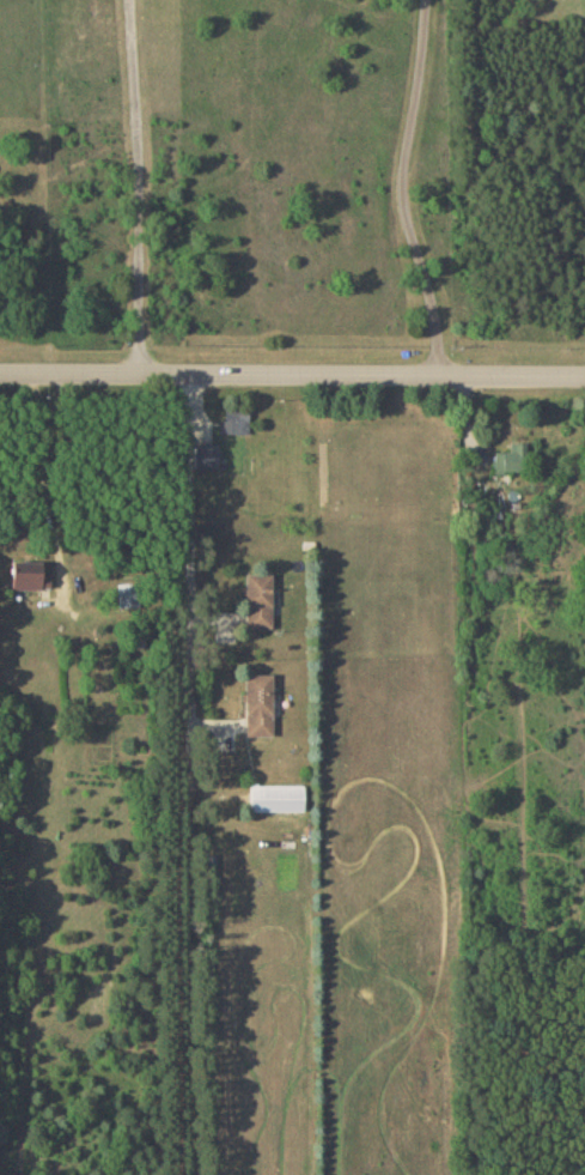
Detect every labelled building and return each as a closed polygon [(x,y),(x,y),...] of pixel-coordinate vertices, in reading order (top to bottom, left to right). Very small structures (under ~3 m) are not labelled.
[(249,409),(225,408),(224,418),(219,418),(219,433),(248,433),(249,409)] [(526,442),(510,442),(509,450),(493,450),(493,471),(525,472),(526,442)] [(218,467),(218,443),(194,443),(194,467),(218,467)] [(12,588),(49,589),(50,576),(41,576),(41,560),(12,560),(12,588)] [(271,628),(272,573),(246,573),(246,628),(271,628)] [(119,607),(140,606),(138,582),(117,583),(119,607)] [(246,735),(273,735),(272,673),(245,673),(246,735)] [(303,785),(250,785),(250,810),(303,810),(303,785)]
